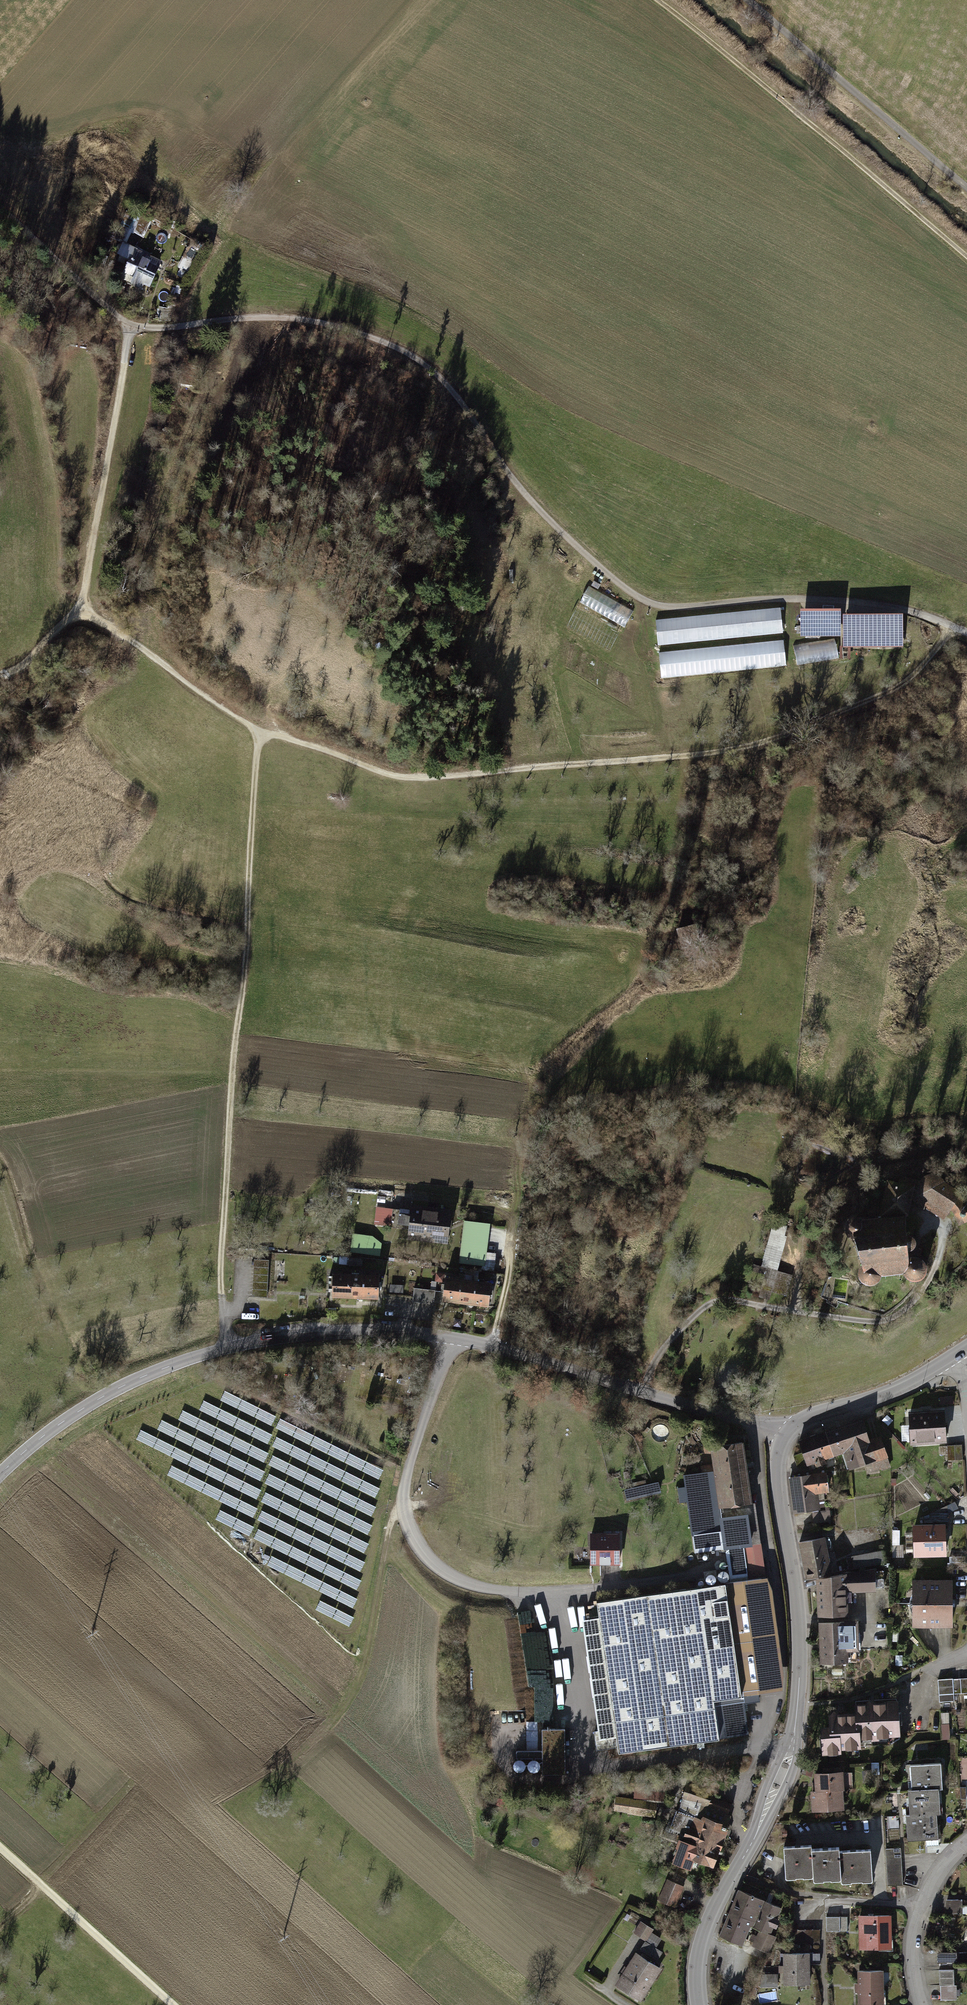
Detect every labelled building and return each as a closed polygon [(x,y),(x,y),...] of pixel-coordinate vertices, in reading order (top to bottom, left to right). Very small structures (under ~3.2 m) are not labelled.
[(138,214),(130,211),(116,242),(124,246),(138,214)] [(152,222),(140,217),(133,233),(145,238),(152,222)] [(152,246),(136,239),(132,249),(148,256),(152,246)] [(162,262),(126,246),(121,257),(131,261),(125,273),(134,277),(131,284),(142,289),(146,282),(152,284),(162,262)] [(634,613),(589,588),(580,604),(625,630),(634,613)] [(780,609),(655,621),(659,649),(783,635),(780,609)] [(839,611),(797,612),(798,639),(842,638),(843,650),(902,648),(901,616),(839,617),(839,611)] [(834,639),(794,648),(798,667),(838,658),(834,639)] [(777,642),(726,649),(729,673),(781,665),(777,642)] [(927,1175),(924,1177),(921,1180),(919,1183),(919,1187),(918,1189),(919,1193),(948,1213),(952,1207),(959,1223),(966,1220),(966,1204),(959,1196),(961,1194),(943,1181),(941,1178),(937,1175),(932,1174),(927,1175)] [(918,1189),(888,1181),(881,1213),(882,1218),(906,1217),(912,1192),(919,1193),(918,1189)] [(376,1224),(394,1224),(394,1209),(376,1208),(376,1224)] [(450,1215),(406,1211),(404,1240),(447,1244),(450,1215)] [(907,1237),(906,1217),(882,1218),(861,1221),(860,1220),(857,1219),(854,1219),(851,1220),(849,1222),(847,1224),(846,1226),(846,1229),(846,1232),(848,1234),(849,1236),(853,1238),(855,1239),(862,1268),(861,1270),(860,1272),(860,1274),(860,1276),(861,1279),(862,1281),(865,1283),(866,1284),(869,1284),(871,1284),(874,1284),(876,1283),(878,1281),(879,1279),(880,1277),(880,1275),(904,1273),(905,1275),(907,1277),(909,1278),(910,1279),(912,1280),(915,1280),(917,1279),(919,1279),(922,1277),(924,1275),(925,1273),(926,1270),(925,1267),(925,1264),(923,1262),(921,1260),(919,1259),(916,1258),(914,1258),(909,1259),(908,1258),(908,1249),(910,1249),(911,1248),(913,1247),(914,1246),(914,1244),(914,1242),(914,1240),(912,1238),(911,1237),(909,1237),(907,1237)] [(490,1226),(465,1224),(460,1265),(485,1268),(490,1226)] [(789,1297),(793,1276),(779,1273),(787,1236),(771,1233),(758,1298),(772,1301),(773,1294),(789,1297)] [(375,1237),(356,1235),(354,1252),(377,1255),(378,1244),(375,1243),(375,1237)] [(376,1274),(329,1272),(329,1298),(375,1299),(376,1274)] [(488,1281),(440,1276),(438,1301),(486,1306),(488,1281)] [(434,1290),(413,1288),(412,1302),(433,1304),(434,1290)] [(941,1410),(904,1414),(907,1445),(944,1442),(941,1410)] [(856,1418),(796,1441),(808,1472),(827,1465),(826,1462),(841,1456),(846,1471),(866,1464),(870,1474),(887,1467),(877,1439),(866,1443),(856,1418)] [(742,1442),(712,1447),(716,1472),(721,1507),(737,1505),(751,1503),(742,1442)] [(962,1445),(947,1446),(948,1462),(963,1460),(962,1445)] [(301,1453),(304,1461),(312,1458),(309,1450),(301,1453)] [(741,1695),(758,1693),(778,1690),(762,1577),(748,1579),(744,1546),(751,1545),(747,1516),(739,1517),(737,1505),(721,1507),(716,1472),(684,1476),(695,1552),(726,1548),(731,1582),(724,1583),(741,1695)] [(824,1474),(788,1479),(793,1514),(811,1512),(813,1525),(831,1523),(829,1510),(819,1512),(816,1495),(827,1493),(824,1474)] [(373,1515),(377,1508),(314,1476),(310,1483),(373,1515)] [(661,1486),(630,1493),(632,1502),(663,1495),(661,1486)] [(943,1524),(911,1525),(912,1558),(944,1558),(943,1524)] [(893,1531),(894,1558),(903,1557),(902,1531),(893,1531)] [(619,1535),(591,1534),(591,1563),(620,1564),(619,1535)] [(822,1537),(796,1543),(804,1580),(830,1574),(822,1537)] [(588,1562),(588,1551),(576,1551),(576,1562),(588,1562)] [(881,1551),(847,1558),(850,1572),(884,1565),(881,1551)] [(362,1580),(305,1552),(301,1559),(359,1586),(362,1580)] [(355,1606),(358,1598),(284,1563),(280,1571),(355,1606)] [(871,1570),(814,1580),(816,1623),(846,1621),(844,1594),(873,1592),(871,1570)] [(949,1580),(910,1580),(911,1628),(950,1628),(949,1580)] [(713,1699),(741,1695),(724,1583),(596,1602),(598,1617),(582,1619),(599,1740),(616,1737),(618,1753),(719,1738),(713,1699)] [(318,1610),(351,1626),(354,1618),(322,1602),(318,1610)] [(846,1621),(816,1623),(818,1665),(845,1664),(844,1652),(855,1651),(854,1621),(846,1621)] [(937,1682),(939,1703),(954,1703),(953,1695),(966,1695),(966,1680),(937,1682)] [(536,1702),(550,1703),(551,1690),(536,1690),(536,1702)] [(759,1701),(758,1693),(741,1695),(713,1699),(719,1738),(748,1734),(743,1703),(759,1701)] [(827,1727),(818,1728),(820,1758),(839,1756),(839,1751),(858,1749),(857,1741),(897,1737),(894,1700),(850,1704),(851,1716),(826,1719),(827,1727)] [(542,1775),(566,1775),(564,1728),(543,1728),(543,1721),(526,1722),(527,1757),(542,1757),(542,1775)] [(910,1790),(906,1791),(908,1817),(903,1817),(905,1840),(935,1837),(933,1814),(937,1814),(935,1791),(941,1791),(939,1763),(907,1766),(910,1790)] [(840,1772),(812,1773),(813,1792),(809,1792),(810,1812),(842,1811),(840,1772)] [(728,1816),(731,1805),(710,1797),(713,1791),(692,1784),(686,1801),(728,1816)] [(615,1814),(658,1814),(658,1802),(666,1802),(666,1797),(615,1796),(615,1814)] [(662,1836),(681,1843),(675,1862),(690,1868),(693,1859),(713,1866),(726,1829),(717,1826),(718,1824),(702,1818),(700,1821),(682,1814),(676,1831),(679,1832),(678,1836),(664,1831),(662,1836)] [(807,1846),(780,1847),(782,1879),(807,1878),(807,1882),(836,1880),(837,1883),(867,1881),(865,1850),(837,1851),(836,1848),(807,1849),(807,1846)] [(901,1849),(885,1850),(887,1888),(903,1887),(901,1849)] [(683,1886),(668,1879),(660,1900),(674,1906),(683,1886)] [(762,1902),(738,1891),(717,1937),(741,1948),(762,1902)] [(962,1900),(946,1901),(946,1915),(963,1914),(962,1900)] [(780,1910),(764,1903),(753,1930),(758,1932),(752,1947),(770,1954),(777,1938),(770,1935),(780,1910)] [(677,1911),(670,1908),(667,1916),(670,1917),(669,1919),(673,1921),(677,1911)] [(889,1915),(858,1917),(859,1950),(891,1948),(889,1915)] [(828,1933),(849,1932),(849,1917),(827,1918),(828,1933)] [(653,1929),(641,1922),(634,1933),(646,1940),(640,1949),(657,1960),(663,1952),(655,1947),(660,1939),(650,1933),(653,1929)] [(819,1929),(791,1930),(791,1946),(820,1945),(819,1929)] [(937,1953),(938,1964),(966,1963),(966,1953),(937,1953)] [(638,1954),(617,1985),(640,2000),(660,1968),(638,1954)] [(808,1954),(782,1955),(783,1987),(810,1986),(808,1954)] [(856,1971),(857,2004),(882,2004),(881,1970),(856,1971)] [(953,1972),(939,1973),(940,2001),(956,2001),(956,1986),(953,1986),(953,1972)] [(778,1975),(760,1975),(760,1987),(779,1986),(778,1975)]
